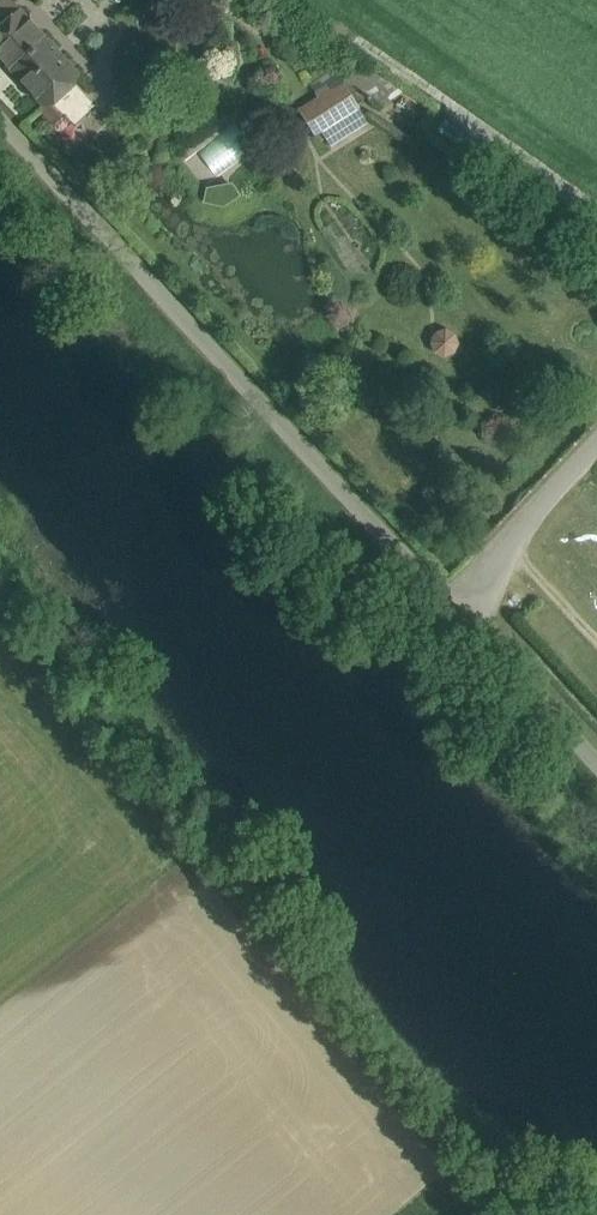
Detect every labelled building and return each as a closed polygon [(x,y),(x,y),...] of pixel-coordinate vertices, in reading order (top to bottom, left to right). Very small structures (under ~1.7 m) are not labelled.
[(43,106),(80,73),(14,0),(2,0),(0,2),(0,58),(43,106)] [(370,68),(363,59),(338,74),(343,82),(329,91),(325,85),(314,91),(317,97),(299,109),(312,133),(319,128),(321,131),(323,130),(331,144),(367,123),(359,109),(353,100),(371,89),(377,99),(380,98),(386,107),(406,94),(373,66),(370,68)] [(434,353),(444,358),(455,354),(460,343),(456,333),(446,328),(435,332),(430,342),(434,353)]
